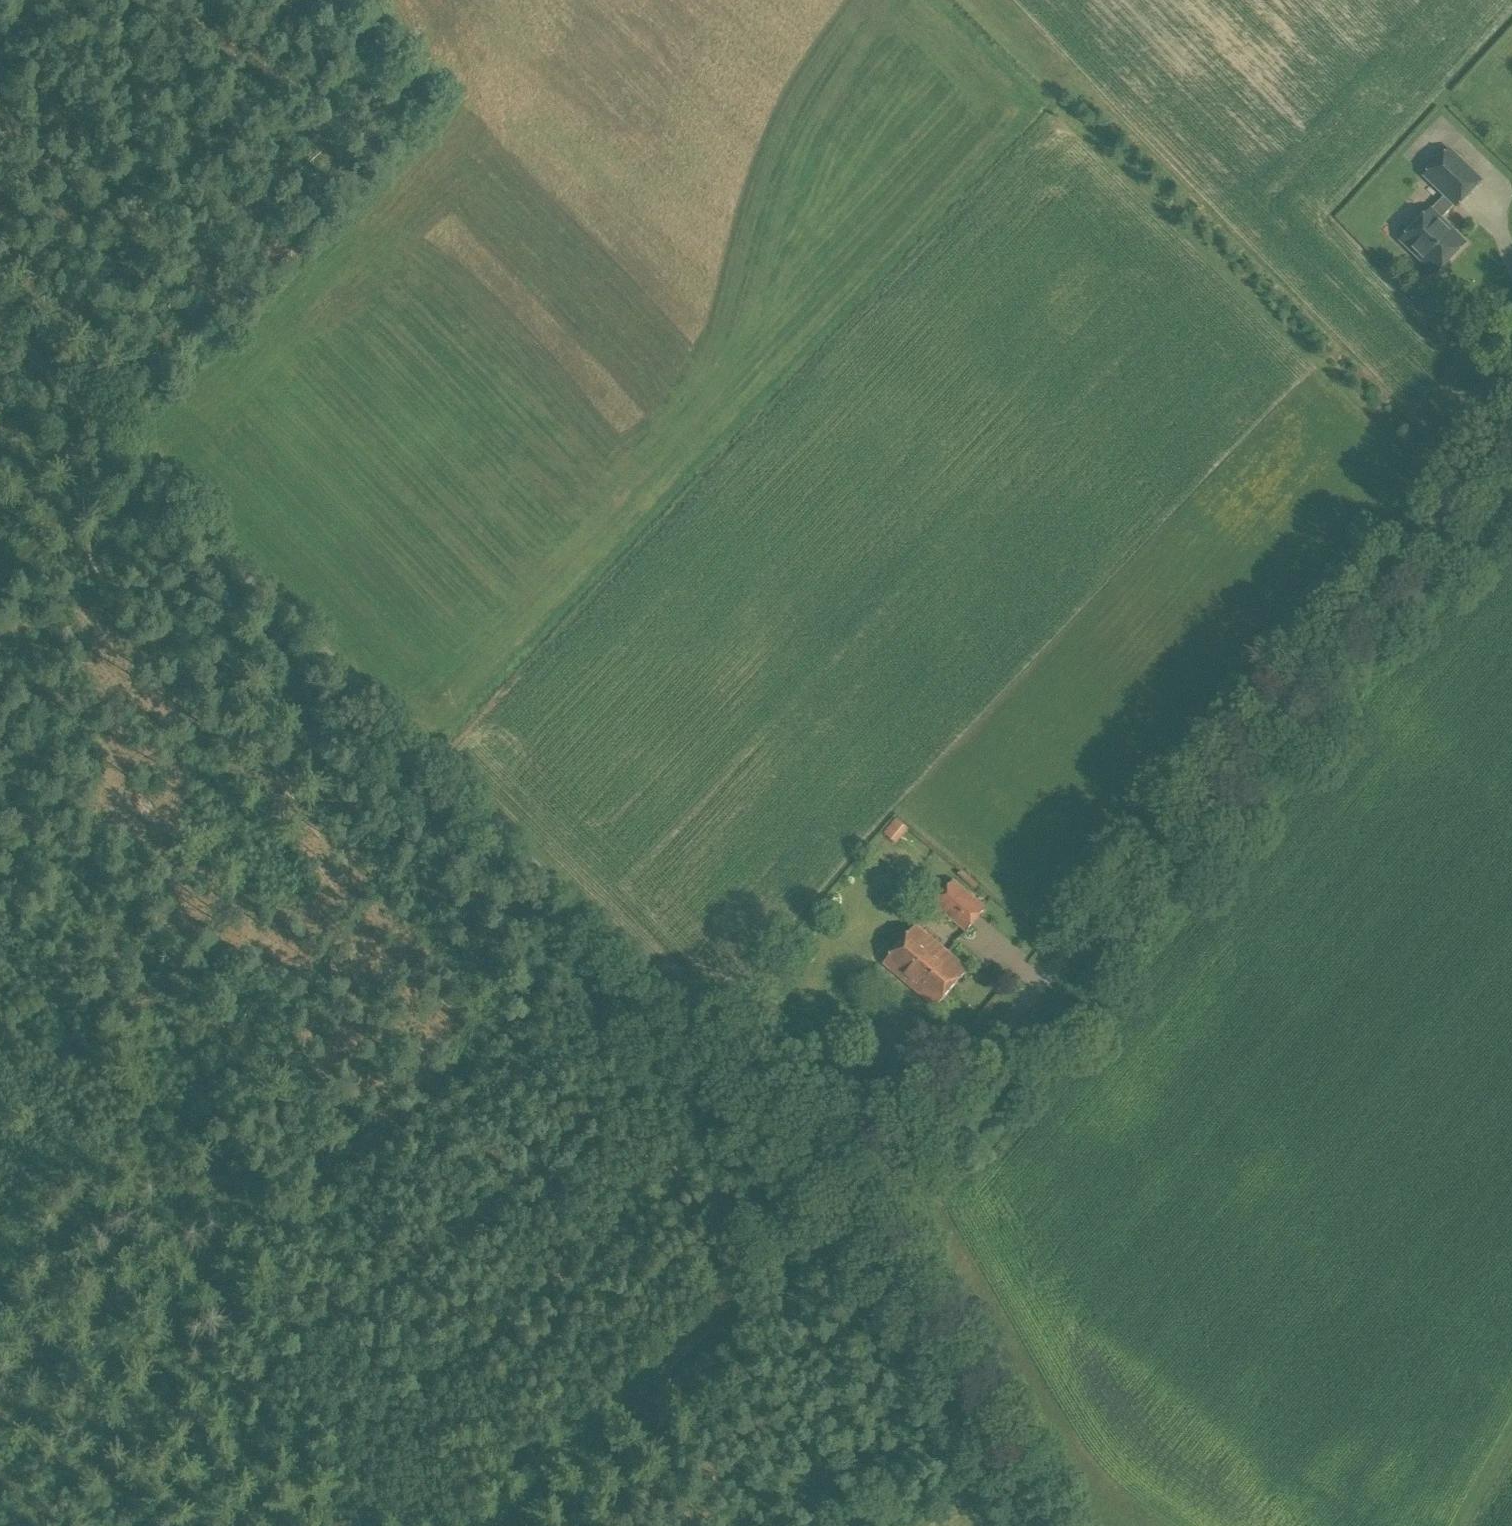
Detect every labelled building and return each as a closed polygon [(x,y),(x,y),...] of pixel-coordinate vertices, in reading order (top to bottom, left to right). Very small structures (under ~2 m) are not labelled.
[(1456,206),(1481,180),(1449,149),(1424,174),(1445,195),(1432,209),(1430,208),(1400,240),(1435,273),(1465,242),(1441,219),(1455,204),(1456,206)] [(896,844),(909,829),(896,818),(884,833),(896,844)] [(966,930),(985,907),(953,880),(934,903),(966,930)] [(935,1007),(968,969),(916,924),(883,963),(935,1007)]
